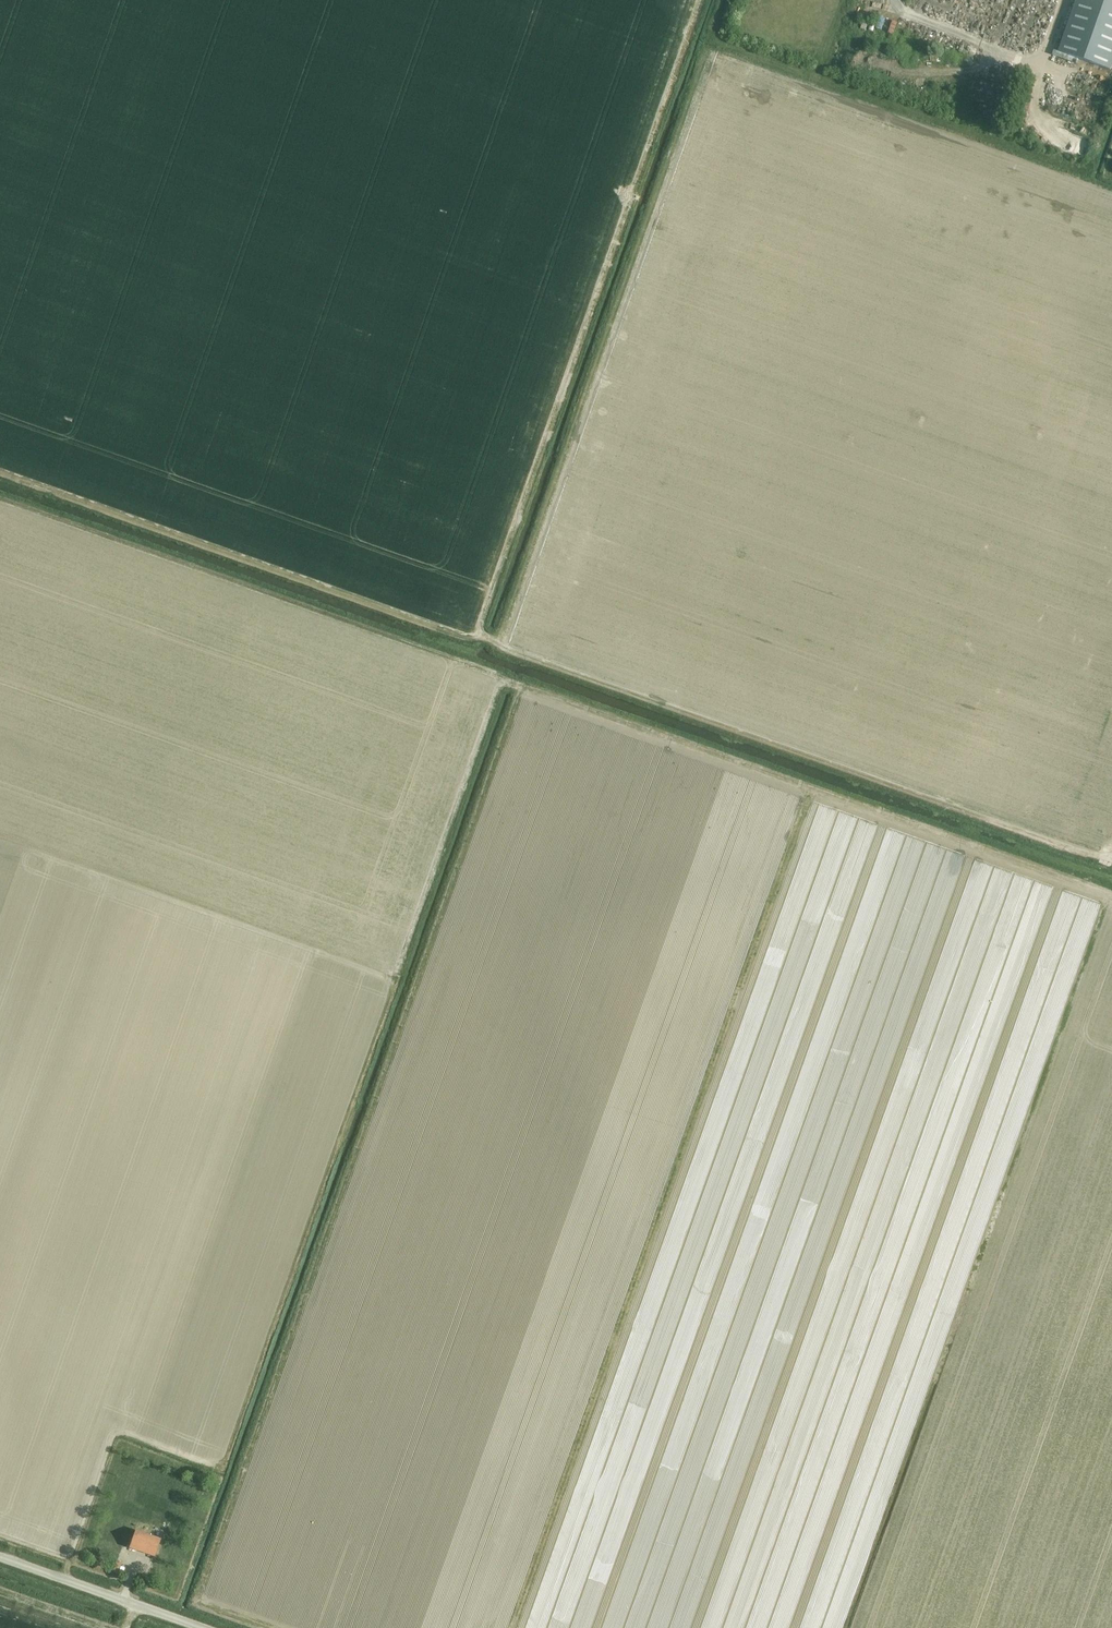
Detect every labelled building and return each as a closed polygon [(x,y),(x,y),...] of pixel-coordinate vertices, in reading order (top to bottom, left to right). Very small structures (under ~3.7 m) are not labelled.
[(1058,52),(1110,70),(1111,64),(1111,1),(1110,0),(1077,0),(1058,52)] [(881,9),(879,19),(891,21),(892,10),(881,9)] [(1040,129),(1041,123),(1031,121),(1029,126),(1040,129)] [(135,1530),(129,1547),(155,1556),(161,1539),(135,1530)]
